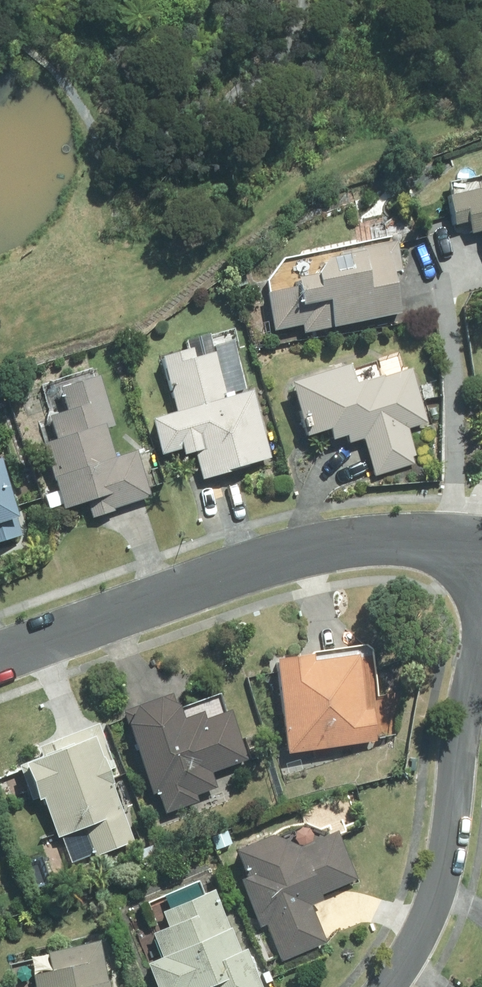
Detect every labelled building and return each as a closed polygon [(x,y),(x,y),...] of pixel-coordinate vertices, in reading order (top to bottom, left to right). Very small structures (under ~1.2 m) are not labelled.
[(446,199),(452,227),(468,224),(470,235),(481,232),(481,191),(446,199)] [(303,334),(401,314),(392,274),(402,272),(396,242),(338,254),(340,257),(324,261),(313,277),(293,281),(295,288),(265,295),(273,331),(301,326),(303,334)] [(247,285),(242,270),(232,274),(237,289),(247,285)] [(160,359),(176,414),(150,422),(160,457),(181,451),(182,457),(194,454),(201,481),(245,469),(245,467),(270,459),(251,393),(232,398),(231,395),(245,390),(238,363),(220,368),(216,354),(193,360),(191,350),(160,359)] [(374,477),(414,464),(412,457),(415,456),(407,430),(427,424),(410,370),(383,378),(383,377),(353,386),(347,367),(288,385),(305,439),(328,432),(331,442),(345,438),(347,445),(362,441),(374,477)] [(41,446),(62,511),(86,504),(91,520),(113,512),(113,511),(150,498),(135,452),(114,459),(105,430),(114,427),(97,377),(58,389),(66,412),(48,418),(55,441),(41,446)] [(21,537),(0,467),(0,543),(21,537)] [(286,756),(375,743),(370,710),(364,711),(356,657),(310,664),(309,658),(272,663),(286,756)] [(210,774),(246,762),(229,713),(204,722),(201,714),(180,721),(171,695),(120,713),(151,796),(156,794),(163,816),(197,803),(195,797),(216,790),(210,774)] [(97,726),(37,750),(40,759),(18,768),(31,802),(34,800),(35,803),(40,801),(56,841),(83,829),(95,859),(132,843),(110,787),(111,788),(105,772),(114,769),(97,726)] [(249,761),(267,756),(259,734),(242,740),(249,761)] [(356,882),(336,834),(299,849),(270,838),(233,853),(245,880),(238,883),(258,929),(264,926),(280,964),(326,945),(310,908),(322,902),(320,897),(356,882)] [(140,864),(155,858),(151,847),(136,854),(140,864)] [(211,892),(159,915),(165,929),(151,935),(161,960),(145,966),(154,986),(260,986),(245,952),(238,955),(211,892)] [(97,944),(45,956),(50,974),(31,979),(33,986),(107,986),(97,944)]
